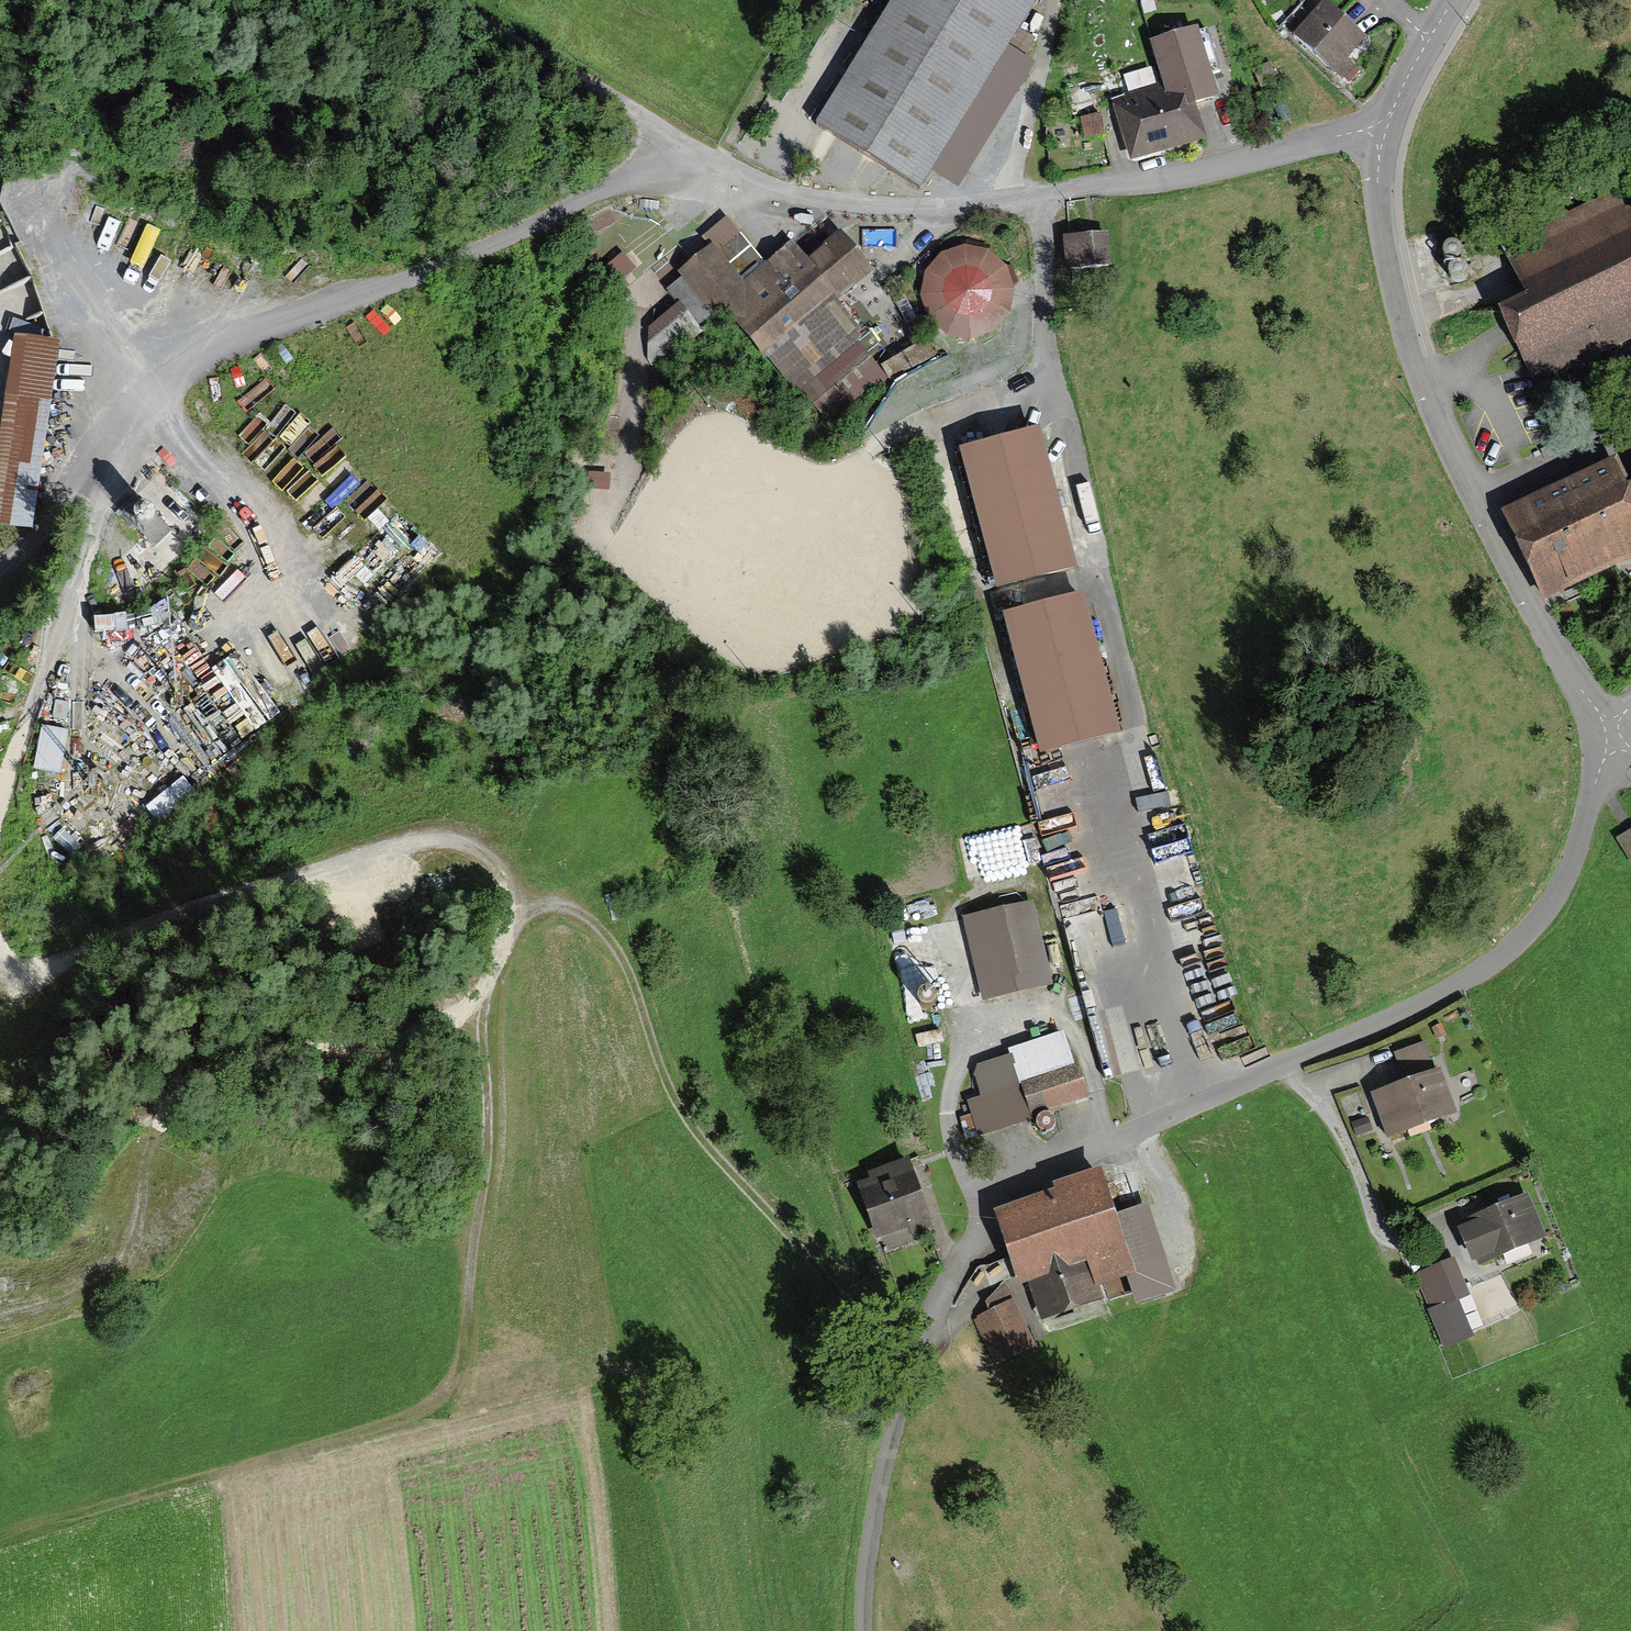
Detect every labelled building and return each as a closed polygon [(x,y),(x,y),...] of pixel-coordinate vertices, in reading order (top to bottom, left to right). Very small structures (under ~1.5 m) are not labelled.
[(816,127),(922,192),(932,175),(1021,29),(1039,0),(894,0),(816,127)] [(1325,2),(1293,36),(1342,82),(1356,67),(1349,61),(1367,41),(1325,2)] [(1021,29),(932,175),(959,191),(1036,65),(1024,59),(1036,39),(1021,29)] [(1110,102),(1129,166),(1206,143),(1196,109),(1221,101),(1213,75),(1221,73),(1208,30),(1200,33),(1199,29),(1151,44),(1163,85),(1125,97),(1110,102)] [(1279,81),(1271,62),(1252,70),(1260,89),(1279,81)] [(1061,82),(1072,114),(1110,102),(1125,97),(1114,65),(1061,82)] [(1105,134),(1101,114),(1081,118),(1085,138),(1105,134)] [(1543,406),(1561,397),(1552,378),(1630,341),(1630,210),(1626,212),(1617,193),(1501,247),(1526,301),(1499,313),(1525,367),(1543,406)] [(769,266),(726,218),(701,238),(710,248),(678,274),(682,279),(669,290),(680,303),(655,323),(661,338),(689,313),(700,325),(719,307),(769,266)] [(1066,265),(1108,263),(1107,231),(1065,233),(1066,265)] [(875,273),(841,232),(807,260),(794,245),(769,266),(719,307),(796,396),(803,391),(858,343),(865,337),(838,303),(875,273)] [(991,333),(1003,323),(1011,310),(1015,294),(1013,279),(1005,265),(994,254),(979,248),(964,247),(950,251),(938,259),(929,271),(924,284),(924,299),(928,312),(936,324),(948,333),(961,338),(976,338),(991,333)] [(33,534),(60,345),(15,338),(0,440),(0,529),(33,534)] [(858,343),(803,391),(827,421),(883,373),(858,343)] [(956,446),(993,586),(1075,564),(1038,424),(956,446)] [(1500,514),(1543,605),(1630,565),(1630,488),(1630,489),(1617,460),(1500,514)] [(171,533),(139,501),(121,518),(154,551),(171,533)] [(1001,615),(1040,754),(1121,732),(1082,592),(1001,615)] [(300,615),(267,630),(288,674),(320,659),(300,615)] [(40,761),(66,762),(68,721),(41,720),(40,761)] [(1036,804),(1047,804),(1047,767),(1036,767),(1036,804)] [(1630,860),(1630,832),(1618,840),(1630,860)] [(964,919),(983,1002),(1052,987),(1033,904),(964,919)] [(980,1097),(1075,1067),(1064,1033),(1008,1051),(1010,1057),(977,1067),(974,1077),(980,1097)] [(1405,1084),(1371,1096),(1388,1142),(1459,1116),(1442,1070),(1436,1072),(1425,1043),(1394,1054),(1405,1084)] [(978,1139),(1032,1122),(1031,1118),(1089,1100),(1078,1066),(1075,1067),(980,1097),(966,1102),(978,1139)] [(1054,1122),(1052,1120),(1050,1119),(1046,1118),(1043,1118),(1041,1120),(1039,1122),(1037,1125),(1037,1128),(1038,1131),(1040,1133),(1042,1135),(1045,1136),(1048,1136),(1050,1135),(1053,1133),(1054,1131),(1055,1128),(1055,1125),(1054,1122)] [(1368,1118),(1352,1124),(1356,1137),(1373,1132),(1368,1118)] [(913,1239),(934,1231),(910,1161),(868,1175),(871,1182),(857,1187),(877,1243),(910,1231),(913,1239)] [(1055,1196),(994,1216),(1018,1291),(1031,1288),(1043,1324),(1065,1319),(1071,1311),(1081,1314),(1105,1303),(1100,1290),(1128,1282),(1137,1309),(1178,1294),(1148,1206),(1115,1217),(1101,1173),(1052,1188),(1055,1196)] [(1478,1263),(1480,1269),(1548,1240),(1529,1196),(1461,1224),(1463,1229),(1458,1231),(1472,1266),(1478,1263)] [(1460,1302),(1471,1298),(1455,1259),(1415,1276),(1430,1311),(1427,1312),(1444,1352),(1475,1339),(1460,1302)] [(996,1367),(1037,1351),(1005,1283),(985,1306),(989,1314),(973,1320),(996,1367)]
